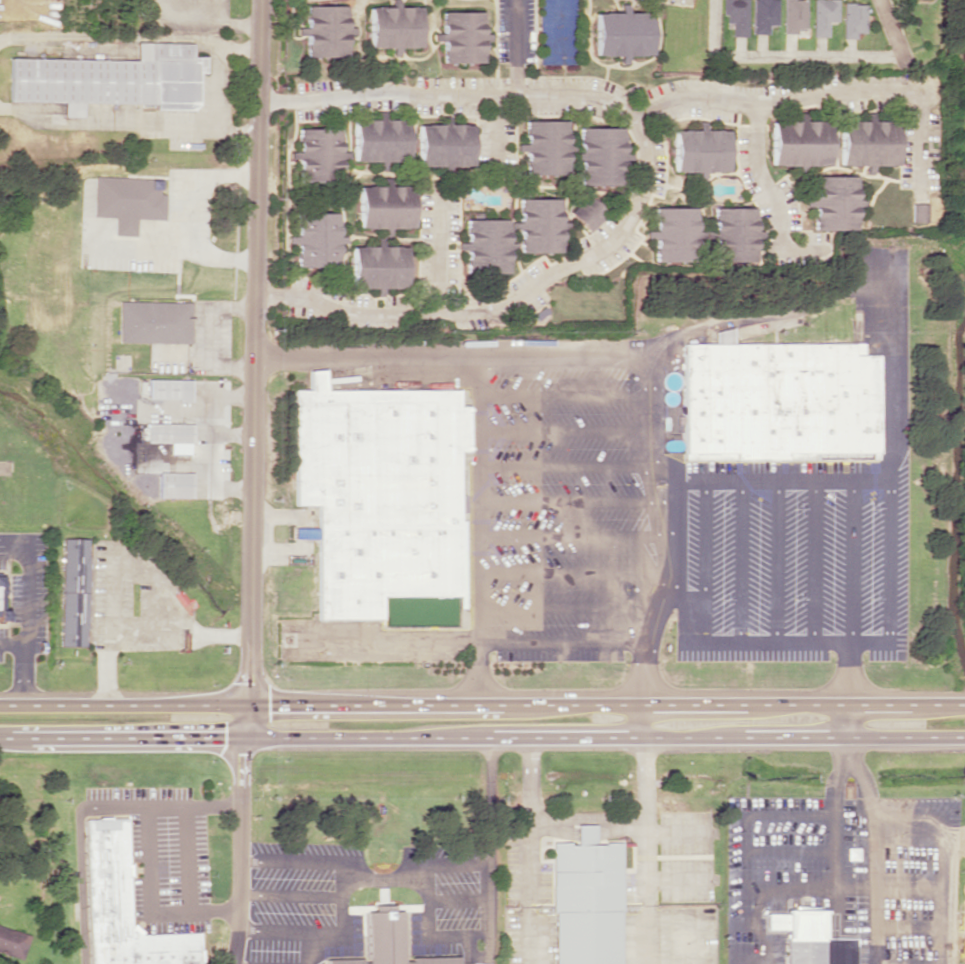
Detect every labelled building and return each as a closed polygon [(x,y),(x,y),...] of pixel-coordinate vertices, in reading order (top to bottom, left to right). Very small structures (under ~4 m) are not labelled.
[(398,6),(398,0),(391,0),(391,6),(369,6),(369,47),(390,47),(390,55),(398,55),(398,47),(419,47),(420,6),(398,6)] [(747,0),(723,0),(723,23),(731,23),(731,35),(746,35),(747,0)] [(767,33),(767,24),(776,25),(776,0),(751,0),(751,33),(767,33)] [(805,33),(806,0),(782,0),(782,33),(805,33)] [(827,36),(827,22),(836,22),(837,0),(812,0),(811,36),(827,36)] [(863,30),(864,3),(842,3),(841,37),(854,38),(854,30),(863,30)] [(346,5),(306,5),(305,33),(306,33),(306,56),(348,56),(348,27),(346,27),(346,5)] [(482,11),(441,11),(442,62),(483,62),(482,11)] [(596,12),(595,55),(620,55),(620,63),(627,63),(627,54),(650,55),(651,13),(623,12),(596,12)] [(10,58),(9,101),(63,102),(63,116),(82,116),(82,102),(154,103),(154,108),(196,109),(196,73),(203,73),(204,56),(192,55),(192,42),(136,42),(136,60),(10,58)] [(353,161),(377,161),(377,169),(384,169),(384,161),(407,162),(408,119),(385,119),(385,111),(377,111),(377,119),(354,119),(353,161)] [(771,165),(828,165),(829,121),(803,121),(803,113),(796,113),(796,121),(771,121),(771,165)] [(839,165),(864,165),(864,173),(871,173),(871,165),(896,165),(896,120),(871,121),(870,113),(864,113),(864,121),(839,121),(839,165)] [(566,120),(524,120),(525,174),(566,174),(566,120)] [(727,171),(728,129),(704,129),(704,121),(697,121),(697,129),(674,128),(674,171),(696,171),(696,180),(704,180),(704,171),(727,171)] [(417,124),(418,166),(472,166),(471,123),(417,124)] [(623,127),(579,127),(578,184),(622,185),(623,127)] [(340,128),(299,128),(299,182),(330,182),(330,173),(340,173),(340,128)] [(814,175),(813,229),(854,229),(855,175),(814,175)] [(93,216),(114,217),(113,235),(135,235),(136,218),(164,219),(165,194),(159,194),(160,178),(94,176),(93,216)] [(359,228),(386,227),(413,227),(412,186),(391,186),(391,177),(382,177),(382,185),(359,186),(359,228)] [(588,232),(606,215),(588,195),(570,212),(588,232)] [(559,252),(560,198),(518,197),(517,251),(559,252)] [(925,203),(911,203),(910,221),(925,222),(925,203)] [(695,207),(653,207),(654,231),(646,231),(646,237),(653,237),(654,262),(696,261),(695,207)] [(755,207),(713,207),(713,244),(720,244),(720,261),(755,261),(755,239),(761,239),(761,230),(755,230),(755,207)] [(338,212),(296,212),(296,266),(338,267),(338,212)] [(507,218),(464,219),(465,273),(507,273),(507,218)] [(405,287),(406,245),(380,245),(352,245),(352,287),(375,287),(375,295),(382,295),(382,287),(405,287)] [(118,342),(191,343),(192,302),(119,301),(118,342)] [(713,343),(732,342),(732,329),(713,329),(713,343)] [(681,341),(862,341),(862,353),(876,353),(875,458),(683,458),(681,341)] [(458,387),(325,388),(323,368),(310,370),(309,389),(293,388),(294,503),(316,504),(318,617),(463,618),(458,387)] [(148,378),(191,379),(191,401),(176,401),(176,398),(147,398),(148,378)] [(192,423),(192,442),(146,442),(146,439),(141,439),(141,426),(146,427),(146,422),(192,423)] [(158,471),(192,472),(192,497),(157,497),(158,471)] [(88,538),(62,538),(61,643),(87,644),(88,538)] [(198,930),(200,963),(89,963),(84,818),(126,816),(130,922),(140,932),(198,930)] [(619,911),(620,963),(554,963),(552,841),(568,841),(568,844),(575,844),(575,824),(594,824),(595,843),(603,843),(603,840),(620,840),(622,911),(619,911)] [(855,937),(824,937),(824,909),(784,909),(784,913),(765,913),(765,930),(786,930),(785,963),(854,963),(855,937)] [(472,961),(472,963),(313,963),(325,963),(325,958),(365,957),(365,911),(401,910),(402,956),(457,955),(457,961),(472,961)] [(29,934),(0,925),(0,952),(22,958),(29,934)]
